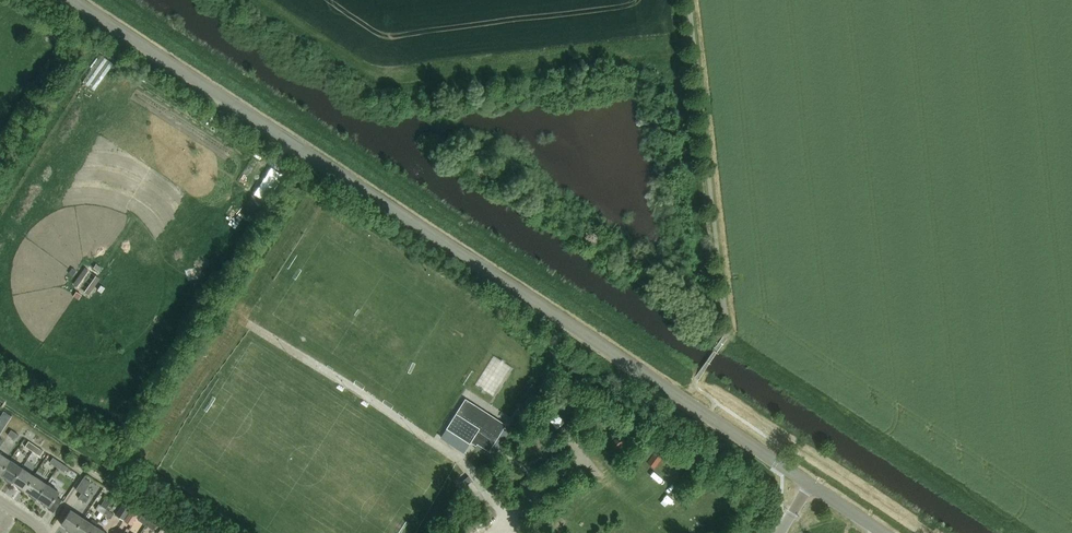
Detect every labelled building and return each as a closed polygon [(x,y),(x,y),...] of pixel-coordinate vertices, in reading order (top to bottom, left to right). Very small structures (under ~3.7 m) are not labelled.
[(102,55),(83,82),(89,86),(108,59),(102,55)] [(108,59),(89,86),(94,90),(114,63),(108,59)] [(85,266),(72,285),(76,288),(89,269),(85,266)] [(85,293),(89,296),(102,277),(97,275),(85,293)] [(525,391),(518,402),(528,408),(535,397),(525,391)] [(506,424),(465,400),(446,428),(475,446),(477,443),(490,451),(506,424)] [(0,417),(0,433),(0,434),(12,416),(4,411),(0,417)] [(16,439),(20,434),(12,429),(8,434),(16,439)] [(619,435),(611,443),(618,449),(625,441),(619,435)] [(33,450),(37,445),(30,440),(26,446),(33,450)] [(37,445),(33,450),(41,456),(45,450),(37,445)] [(10,459),(0,452),(0,475),(1,474),(1,473),(10,459)] [(58,467),(61,461),(54,456),(50,462),(58,467)] [(12,481),(22,467),(10,459),(1,473),(1,474),(7,478),(6,481),(11,484),(13,482),(12,481)] [(61,461),(58,467),(66,472),(69,467),(61,461)] [(25,490),(35,475),(22,467),(12,481),(13,482),(20,486),(18,489),(24,492),(25,490)] [(37,498),(47,483),(35,475),(25,490),(32,494),(30,497),(36,501),(38,498),(37,498)] [(86,503),(90,498),(84,494),(92,482),(85,477),(77,490),(82,493),(79,498),(86,503)] [(468,477),(459,484),(463,488),(471,481),(468,477)] [(530,478),(522,484),(528,492),(537,486),(530,478)] [(37,498),(38,498),(45,502),(43,505),(54,512),(62,500),(57,496),(60,492),(47,483),(37,498)] [(100,504),(96,509),(101,512),(98,517),(101,519),(104,514),(107,509),(111,503),(106,499),(102,505),(100,504)] [(125,501),(116,515),(125,520),(133,507),(125,501)] [(134,508),(126,521),(132,525),(141,512),(134,508)] [(107,509),(104,514),(111,519),(115,514),(107,509)] [(84,518),(71,510),(62,524),(69,529),(67,531),(70,532),(74,532),(84,518)] [(147,525),(151,520),(143,515),(140,520),(147,525)] [(96,526),(94,525),(90,522),(84,518),(74,532),(75,532),(92,532),(96,526)] [(151,520),(147,525),(155,530),(158,525),(151,520)]
